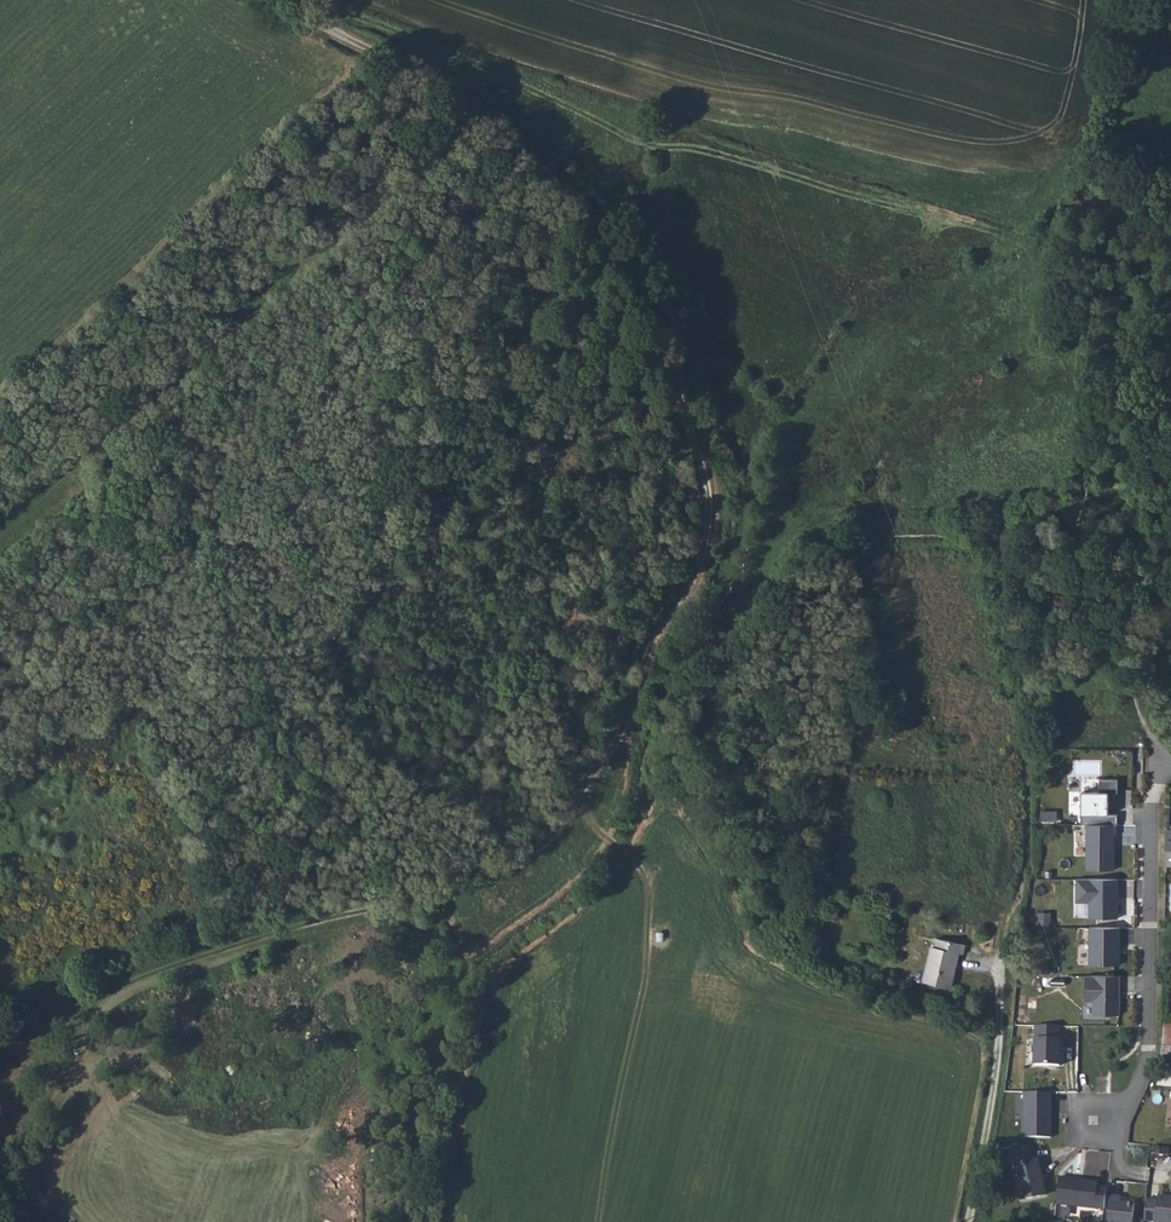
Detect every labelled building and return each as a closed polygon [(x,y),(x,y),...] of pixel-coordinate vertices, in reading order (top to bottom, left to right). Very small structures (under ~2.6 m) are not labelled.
[(1136,18),(1127,15),(1123,32),(1132,34),(1136,18)] [(1083,823),(1085,825),(1115,825),(1116,825),(1117,813),(1109,814),(1110,800),(1115,799),(1115,790),(1118,790),(1118,778),(1083,777),(1082,791),(1070,790),(1071,814),(1083,814),(1083,823)] [(1085,825),(1085,872),(1114,872),(1115,825),(1085,825)] [(1120,917),(1121,879),(1078,878),(1078,902),(1090,902),(1089,917),(1120,917)] [(1090,927),(1089,964),(1121,964),(1120,927),(1090,927)] [(968,944),(938,937),(936,946),(932,945),(925,979),(951,985),(956,963),(959,964),(962,953),(966,954),(968,944)] [(1093,1002),(1093,1013),(1120,1015),(1121,975),(1086,974),(1086,1002),(1093,1002)] [(1036,1025),(1035,1064),(1060,1064),(1061,1026),(1036,1025)] [(1164,1043),(1163,1056),(1170,1057),(1170,1044),(1164,1043)] [(1025,1137),(1053,1137),(1053,1091),(1025,1091),(1025,1137)] [(1011,1161),(1021,1200),(1049,1194),(1039,1156),(1034,1157),(1033,1146),(1009,1146),(1011,1161)] [(1060,1175),(1057,1204),(1105,1209),(1108,1185),(1098,1184),(1099,1178),(1060,1175)] [(1145,1220),(1155,1221),(1156,1221),(1170,1221),(1170,1194),(1159,1193),(1158,1197),(1148,1196),(1145,1220)] [(1108,1221),(1132,1221),(1135,1202),(1110,1199),(1108,1221)]
